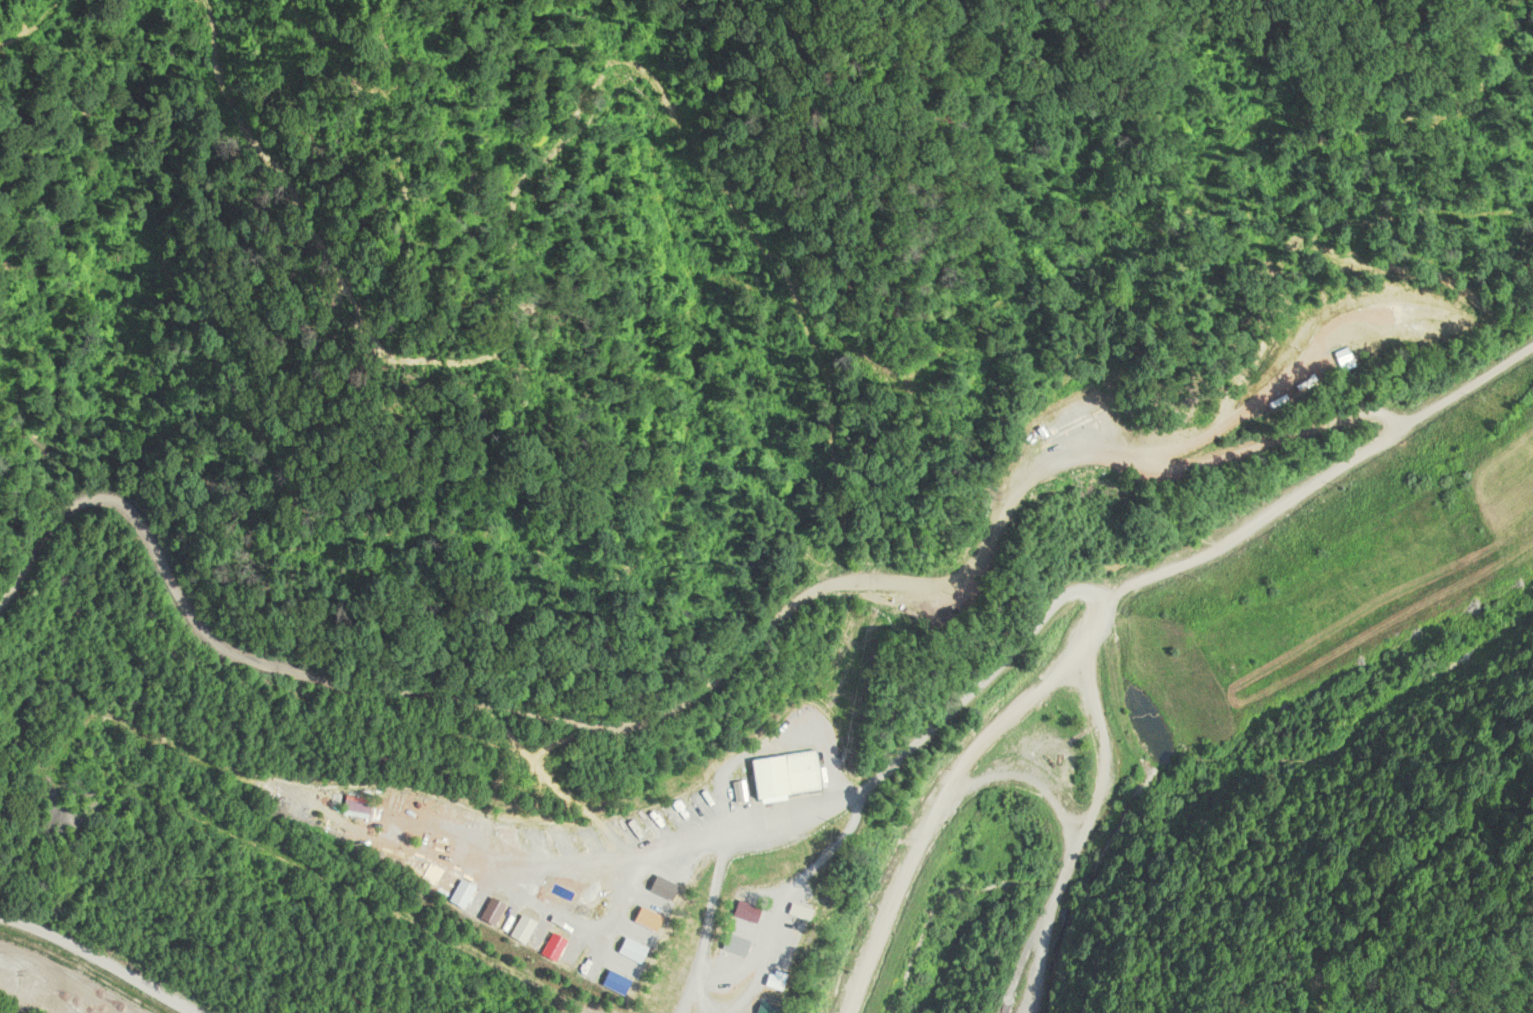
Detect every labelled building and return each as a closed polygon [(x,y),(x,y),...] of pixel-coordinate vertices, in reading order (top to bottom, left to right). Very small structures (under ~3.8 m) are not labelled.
[(755,761),(761,801),(828,792),(822,752),(755,761)]
